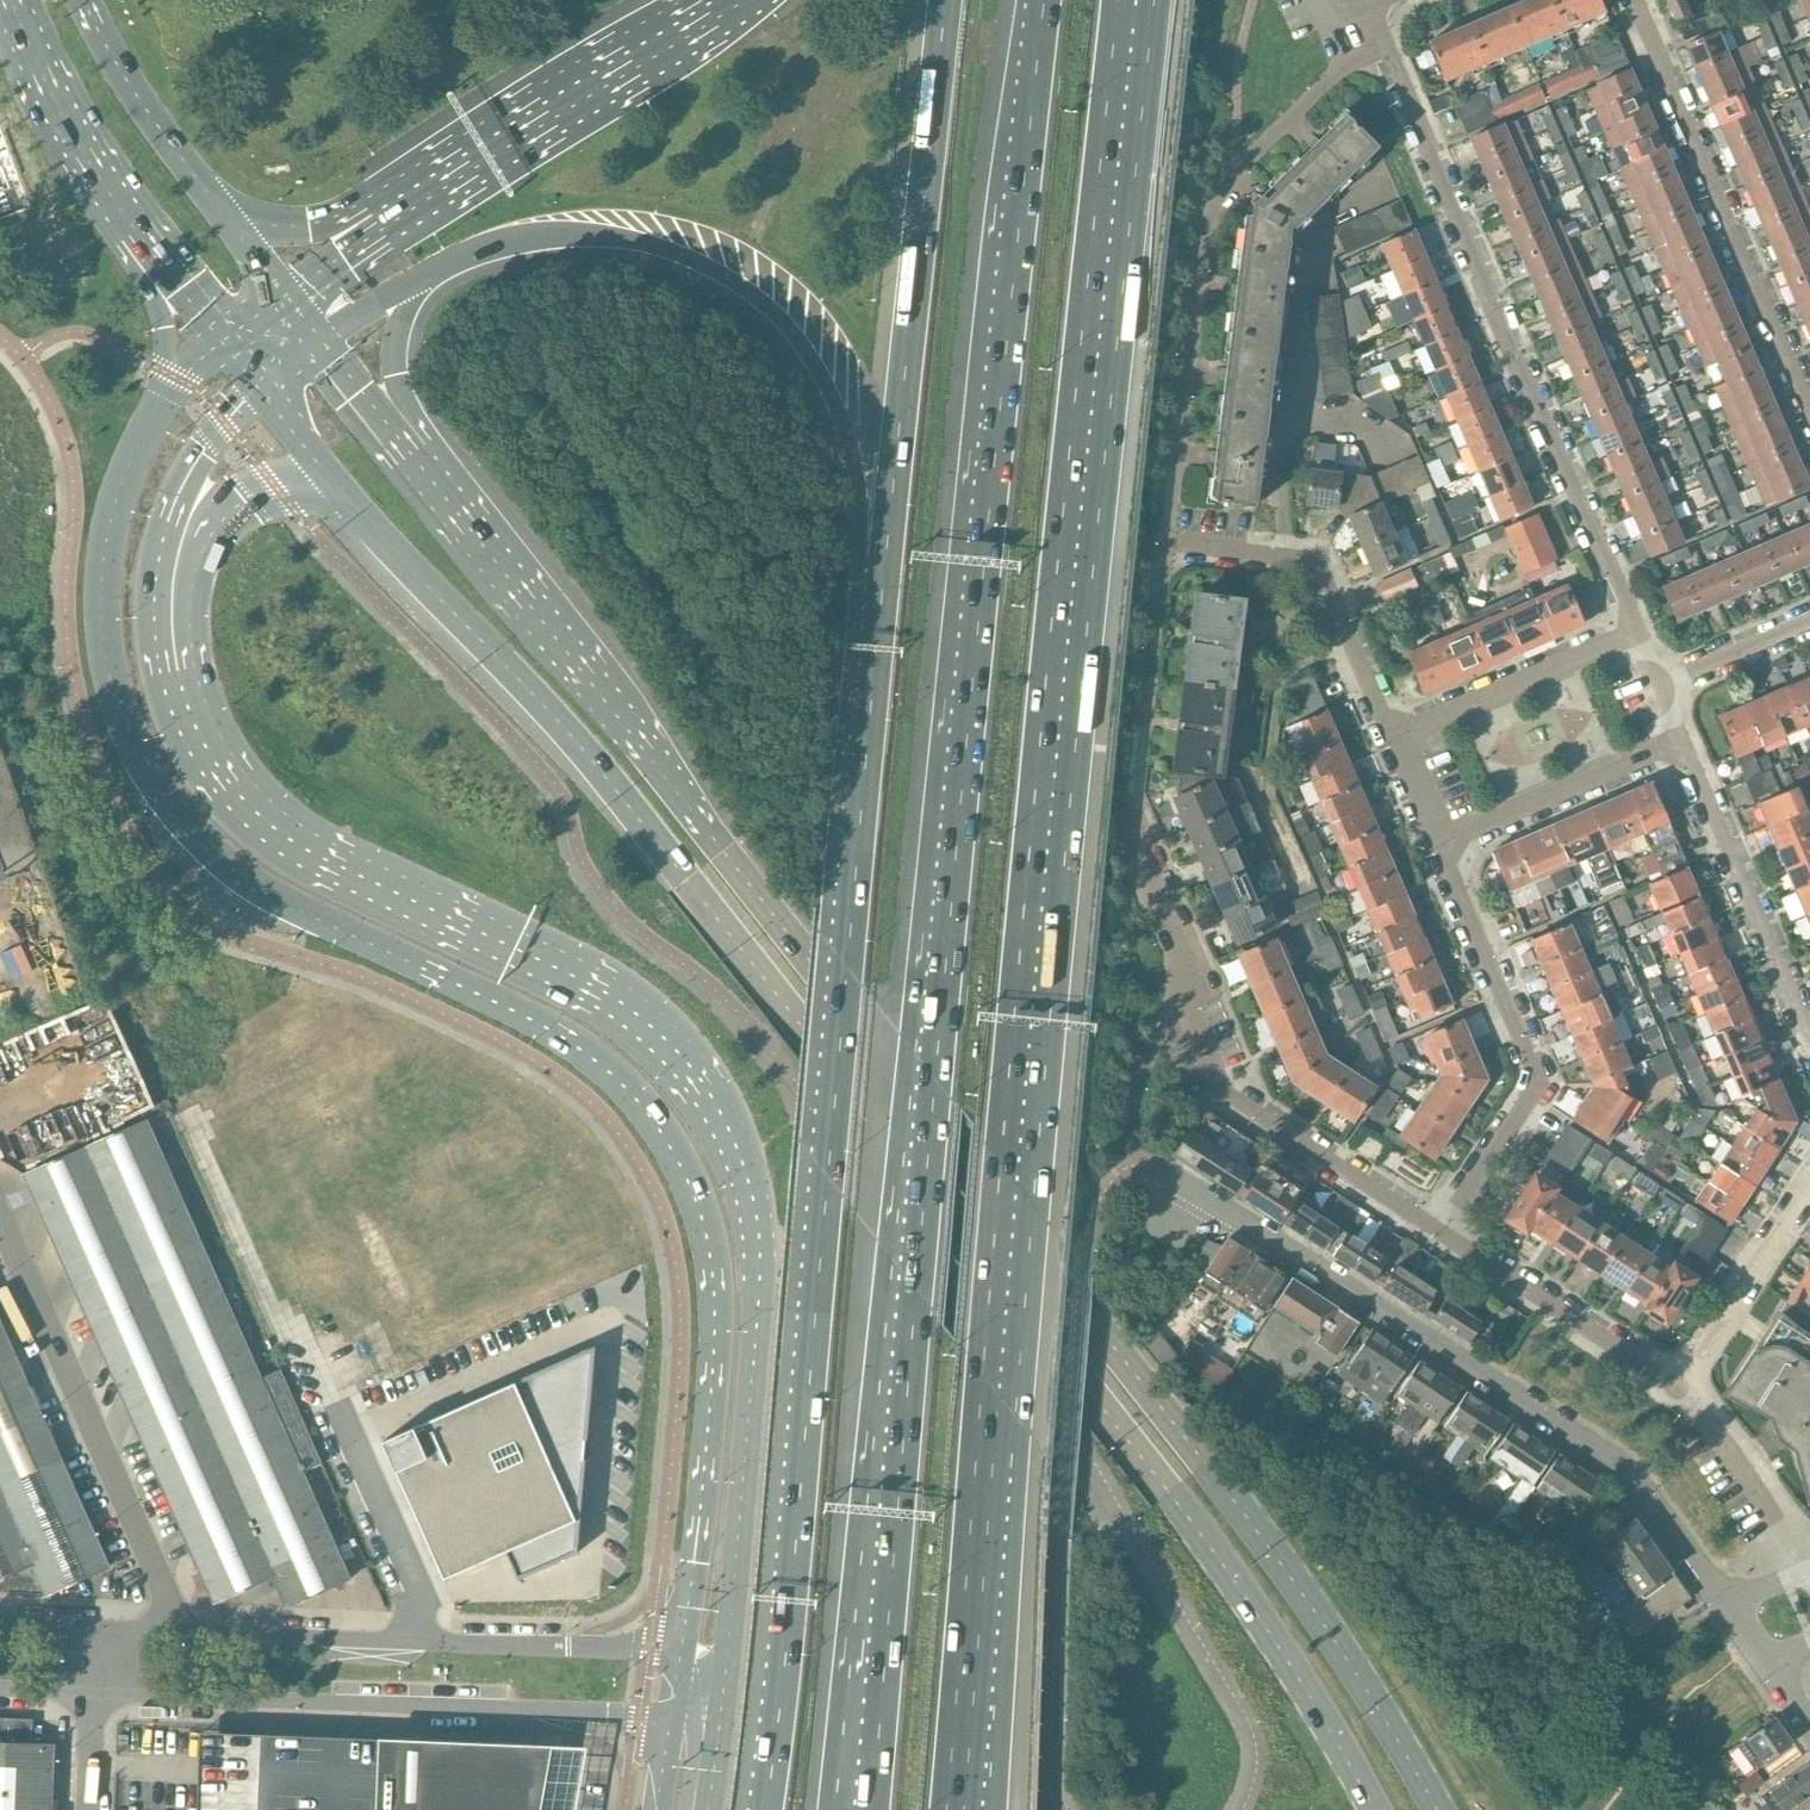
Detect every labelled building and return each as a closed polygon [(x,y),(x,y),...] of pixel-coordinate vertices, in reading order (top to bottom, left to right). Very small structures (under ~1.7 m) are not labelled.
[(1600,0),(1525,0),(1508,7),(1525,47),(1605,12),(1600,0)] [(1673,20),(1688,14),(1682,0),(1665,0),(1673,20)] [(1807,17),(1809,16),(1809,0),(1799,0),(1807,17)] [(1789,2),(1768,11),(1771,18),(1770,18),(1775,31),(1785,27),(1780,15),(1792,10),(1789,2)] [(1525,47),(1508,7),(1428,42),(1446,82),(1525,47)] [(1763,13),(1753,18),(1761,37),(1771,33),(1763,13)] [(1709,29),(1709,28),(1704,16),(1677,27),(1683,40),(1709,29)] [(1781,45),(1791,41),(1785,27),(1775,31),(1781,45)] [(1685,46),(1694,66),(1727,52),(1718,32),(1685,46)] [(1768,53),(1778,49),(1771,33),(1761,37),(1768,53)] [(1594,61),(1621,49),(1615,35),(1587,46),(1594,61)] [(1550,96),(1599,74),(1594,61),(1587,46),(1574,52),(1580,66),(1544,81),(1550,96)] [(1739,47),(1727,52),(1694,66),(1702,86),(1747,66),(1739,47)] [(1621,49),(1594,61),(1599,74),(1627,62),(1621,49)] [(1796,54),(1787,58),(1793,71),(1802,67),(1796,54)] [(1783,60),(1773,64),(1779,77),(1788,73),(1783,60)] [(1702,86),(1711,106),(1756,87),(1747,66),(1702,86)] [(1799,85),(1808,81),(1802,67),(1793,71),(1799,85)] [(1594,110),(1639,90),(1630,70),(1596,84),(1597,86),(1586,91),(1594,110)] [(1785,91),(1794,87),(1788,73),(1779,77),(1785,91)] [(1488,106),(1489,107),(1494,120),(1545,98),(1538,84),(1488,106)] [(1711,106),(1719,126),(1765,106),(1756,87),(1711,106)] [(1802,91),(1809,111),(1809,110),(1809,88),(1802,91)] [(1647,110),(1639,90),(1594,110),(1602,130),(1647,110)] [(1489,107),(1488,106),(1482,92),(1455,104),(1461,119),(1489,107)] [(1800,99),(1790,104),(1796,117),(1805,113),(1800,99)] [(1565,106),(1555,111),(1561,124),(1571,120),(1565,106)] [(1719,126),(1728,146),(1774,127),(1765,106),(1719,126)] [(1494,120),(1489,107),(1461,119),(1467,132),(1494,120)] [(1656,130),(1647,110),(1602,130),(1611,150),(1656,130)] [(1551,113),(1541,117),(1547,130),(1557,126),(1551,113)] [(1809,127),(1809,124),(1805,113),(1796,117),(1786,122),(1792,135),(1809,127)] [(1346,115),(1287,172),(1319,206),(1378,148),(1346,115)] [(1479,160),(1524,140),(1515,119),(1503,124),(1470,139),(1479,160)] [(1567,138),(1577,134),(1571,120),(1561,124),(1567,138)] [(1555,150),(1565,146),(1557,126),(1547,130),(1555,150)] [(1728,146),(1737,166),(1782,146),(1774,127),(1728,146)] [(1656,130),(1611,150),(1619,169),(1664,150),(1656,130)] [(1479,160),(1488,180),(1521,165),(1533,160),(1524,140),(1479,160)] [(1564,170),(1574,166),(1565,146),(1555,150),(1564,170)] [(1582,146),(1572,150),(1578,164),(1588,160),(1582,146)] [(1737,166),(1745,185),(1791,166),(1782,146),(1737,166)] [(1673,170),(1664,150),(1619,169),(1628,190),(1673,170)] [(1521,165),(1488,180),(1496,200),(1542,180),(1533,160),(1521,165)] [(1584,177),(1594,173),(1588,160),(1578,164),(1584,177)] [(1570,184),(1579,179),(1574,166),(1564,170),(1570,184)] [(1745,185),(1754,206),(1799,186),(1791,166),(1745,185)] [(1682,190),(1673,170),(1628,190),(1637,210),(1682,190)] [(1287,172),(1262,197),(1253,205),(1252,217),(1246,216),(1242,250),(1286,255),(1290,227),(1296,228),(1319,206),(1287,172)] [(1496,200),(1504,219),(1538,205),(1550,199),(1542,180),(1496,200)] [(1600,186),(1590,190),(1595,204),(1606,199),(1600,186)] [(1754,206),(1762,225),(1808,205),(1799,186),(1754,206)] [(1682,190),(1637,210),(1645,229),(1690,209),(1682,190)] [(1585,192),(1575,196),(1581,210),(1591,205),(1585,192)] [(1401,199),(1399,199),(1390,204),(1401,229),(1412,224),(1401,199)] [(1604,224),(1614,219),(1606,199),(1595,204),(1604,224)] [(1390,204),(1379,208),(1390,234),(1401,229),(1390,204)] [(1547,225),(1538,205),(1504,219),(1513,240),(1547,225)] [(1587,223),(1597,219),(1591,205),(1581,210),(1587,223)] [(1771,245),(1809,228),(1809,210),(1808,205),(1762,225),(1771,245)] [(1368,213),(1374,226),(1379,239),(1390,234),(1379,208),(1368,213)] [(1699,229),(1690,209),(1645,229),(1653,249),(1699,229)] [(1333,229),(1339,241),(1374,226),(1368,213),(1333,229)] [(1612,243),(1622,239),(1614,219),(1604,224),(1612,243)] [(1513,240),(1522,260),(1567,240),(1559,220),(1547,225),(1513,240)] [(1339,241),(1344,254),(1379,239),(1374,226),(1339,241)] [(1779,265),(1809,252),(1809,228),(1771,245),(1779,265)] [(1391,269),(1425,255),(1414,229),(1380,244),(1391,269)] [(1699,229),(1653,249),(1662,269),(1707,250),(1699,229)] [(1602,231),(1593,236),(1598,249),(1608,245),(1602,231)] [(1620,261),(1630,257),(1622,239),(1612,243),(1620,261)] [(1522,260),(1530,279),(1576,259),(1567,240),(1522,260)] [(1604,263),(1614,259),(1608,245),(1598,249),(1604,263)] [(1242,250),(1236,297),(1232,334),(1276,339),(1286,255),(1242,250)] [(1715,269),(1707,250),(1662,269),(1670,288),(1715,269)] [(1787,284),(1809,274),(1809,252),(1779,265),(1787,284)] [(1436,280),(1425,255),(1391,269),(1402,294),(1436,280)] [(1530,279),(1539,299),(1585,279),(1576,259),(1530,279)] [(1633,265),(1623,269),(1630,283),(1639,279),(1633,265)] [(1359,266),(1342,274),(1348,289),(1366,281),(1359,266)] [(1724,289),(1715,269),(1670,288),(1679,309),(1724,289)] [(1619,271),(1609,275),(1615,289),(1625,285),(1619,271)] [(1796,304),(1809,298),(1809,274),(1787,284),(1796,304)] [(1539,299),(1547,319),(1593,299),(1585,279),(1539,299)] [(1635,297),(1645,292),(1639,279),(1630,283),(1635,297)] [(1446,304),(1436,280),(1402,294),(1413,319),(1446,304)] [(1621,303),(1631,298),(1625,285),(1615,289),(1621,303)] [(1732,308),(1724,289),(1679,309),(1687,328),(1732,308)] [(1323,297),(1329,337),(1343,335),(1337,295),(1323,297)] [(1358,295),(1343,301),(1346,320),(1365,311),(1358,295)] [(1309,299),(1315,339),(1329,337),(1323,297),(1309,299)] [(1805,324),(1809,322),(1809,298),(1796,304),(1805,324)] [(1556,338),(1589,324),(1602,318),(1593,299),(1547,319),(1556,338)] [(1457,329),(1446,304),(1413,319),(1424,344),(1457,329)] [(1650,305),(1640,309),(1646,323),(1656,319),(1650,305)] [(1741,328),(1732,308),(1687,328),(1696,347),(1741,328)] [(1636,310),(1627,315),(1633,329),(1642,325),(1636,310)] [(1349,338),(1372,329),(1365,311),(1346,320),(1349,338)] [(1652,336),(1662,332),(1656,319),(1646,323),(1652,336)] [(1598,344),(1589,324),(1556,338),(1565,358),(1598,344)] [(1638,342),(1648,338),(1642,325),(1633,329),(1638,342)] [(1750,348),(1741,328),(1696,347),(1705,368),(1716,363),(1750,348)] [(1468,354),(1457,329),(1424,344),(1434,369),(1468,354)] [(1266,421),(1276,339),(1232,334),(1222,416),(1266,421)] [(1343,335),(1329,337),(1315,339),(1317,351),(1345,347),(1343,335)] [(1665,338),(1656,342),(1658,348),(1658,349),(1663,362),(1673,357),(1665,338)] [(1407,340),(1379,351),(1384,361),(1411,350),(1407,340)] [(1565,358),(1573,377),(1606,363),(1598,344),(1565,358)] [(1347,358),(1345,347),(1317,351),(1318,363),(1347,358)] [(1758,368),(1750,348),(1716,363),(1725,383),(1758,368)] [(1654,350),(1644,355),(1650,368),(1660,364),(1654,350)] [(1479,380),(1468,354),(1434,369),(1445,394),(1479,380)] [(1669,376),(1679,372),(1673,357),(1663,362),(1669,376)] [(1318,363),(1320,375),(1348,370),(1347,358),(1318,363)] [(1573,377),(1581,397),(1615,383),(1606,363),(1573,377)] [(1655,381),(1665,377),(1660,364),(1650,368),(1655,381)] [(1767,388),(1758,368),(1725,383),(1713,388),(1721,407),(1767,388)] [(1350,382),(1348,370),(1320,375),(1322,386),(1350,382)] [(1381,372),(1355,382),(1361,397),(1387,387),(1381,372)] [(1581,397),(1590,418),(1624,403),(1636,398),(1628,377),(1615,383),(1581,397)] [(1489,404),(1479,380),(1445,394),(1456,419),(1489,404)] [(1352,395),(1352,393),(1350,382),(1322,386),(1323,398),(1352,395)] [(1684,384),(1675,388),(1681,401),(1690,397),(1684,384)] [(1775,407),(1767,388),(1721,407),(1730,427),(1775,407)] [(1389,389),(1362,401),(1388,420),(1400,415),(1389,389)] [(1670,390),(1661,394),(1667,407),(1676,403),(1670,390)] [(1687,416),(1696,412),(1690,397),(1681,401),(1687,416)] [(1432,401),(1416,408),(1420,419),(1437,411),(1432,401)] [(1632,423),(1624,403),(1590,418),(1599,437),(1632,423)] [(1673,422),(1682,418),(1676,403),(1667,407),(1673,422)] [(1500,430),(1489,404),(1456,419),(1467,444),(1500,430)] [(1775,407),(1730,427),(1738,447),(1784,427),(1775,407)] [(1264,439),(1266,421),(1222,416),(1219,434),(1264,439)] [(1641,443),(1632,423),(1599,437),(1607,457),(1641,443)] [(1702,424),(1692,428),(1697,441),(1707,436),(1702,424)] [(1792,447),(1784,427),(1738,447),(1747,467),(1792,447)] [(1511,455),(1500,430),(1467,444),(1478,469),(1511,455)] [(1688,430),(1678,434),(1684,447),(1693,443),(1688,430)] [(1217,450),(1262,456),(1264,439),(1219,434),(1217,450)] [(1703,455),(1713,451),(1707,436),(1697,441),(1703,455)] [(1315,441),(1313,451),(1343,454),(1344,445),(1315,441)] [(1447,443),(1422,453),(1427,464),(1438,459),(1438,458),(1454,451),(1453,448),(1449,449),(1447,443)] [(1649,462),(1641,443),(1607,457),(1616,477),(1649,462)] [(1690,461),(1699,457),(1693,443),(1684,447),(1690,461)] [(1355,455),(1356,446),(1344,445),(1343,454),(1355,455)] [(1801,467),(1792,447),(1747,467),(1755,486),(1801,467)] [(1217,450),(1216,463),(1215,467),(1260,472),(1262,456),(1217,450)] [(1442,468),(1458,461),(1454,451),(1438,458),(1438,459),(1442,468)] [(1721,454),(1706,461),(1715,481),(1730,474),(1721,454)] [(1522,480),(1511,455),(1478,469),(1488,494),(1522,480)] [(1429,482),(1417,456),(1407,460),(1417,487),(1429,482)] [(1616,477),(1624,497),(1658,482),(1670,477),(1661,457),(1649,462),(1616,477)] [(1394,466),(1404,493),(1417,487),(1407,460),(1394,466)] [(1702,464),(1693,467),(1700,484),(1709,480),(1705,469),(1704,469),(1702,464)] [(1394,466),(1386,469),(1381,471),(1392,499),(1404,493),(1394,466)] [(1213,483),(1258,488),(1260,472),(1215,467),(1213,483)] [(1801,467),(1755,486),(1764,506),(1776,501),(1809,486),(1801,467)] [(1341,472),(1311,469),(1307,505),(1337,508),(1341,472)] [(1370,476),(1381,503),(1392,499),(1381,471),(1370,476)] [(1337,508),(1348,517),(1381,503),(1370,476),(1341,472),(1337,508)] [(1723,500),(1738,494),(1730,474),(1715,481),(1723,500)] [(1488,494),(1499,520),(1533,505),(1522,480),(1488,494)] [(1707,501),(1716,497),(1709,480),(1700,484),(1707,501)] [(1666,501),(1658,482),(1624,497),(1632,516),(1666,501)] [(1211,499),(1256,505),(1258,488),(1213,483),(1211,499)] [(1472,491),(1445,503),(1449,513),(1476,501),(1472,491)] [(1738,494),(1723,500),(1732,521),(1747,515),(1738,494)] [(1805,496),(1792,502),(1796,511),(1809,506),(1805,496)] [(1428,517),(1437,512),(1431,497),(1421,501),(1428,517)] [(1453,522),(1480,511),(1476,501),(1449,513),(1453,522)] [(1675,521),(1666,501),(1632,516),(1641,536),(1675,521)] [(1792,502),(1778,508),(1782,517),(1796,511),(1792,502)] [(1393,531),(1381,503),(1348,517),(1361,545),(1393,531)] [(1712,513),(1718,527),(1728,523),(1722,509),(1712,513)] [(1437,512),(1428,517),(1440,546),(1450,542),(1437,512)] [(1765,513),(1752,519),(1756,529),(1770,523),(1765,513)] [(1565,578),(1557,558),(1537,514),(1505,528),(1524,572),(1546,563),(1551,574),(1558,571),(1562,579),(1565,578)] [(1752,519),(1739,525),(1743,534),(1756,529),(1752,519)] [(1675,521),(1641,536),(1650,556),(1683,541),(1675,521)] [(1782,536),(1796,569),(1809,563),(1809,545),(1802,527),(1782,536)] [(1730,539),(1726,529),(1712,535),(1716,545),(1730,539)] [(1406,561),(1393,531),(1361,545),(1374,575),(1406,561)] [(1477,537),(1482,550),(1491,546),(1486,533),(1477,537)] [(1698,541),(1703,551),(1716,545),(1712,535),(1698,541)] [(1782,536),(1763,544),(1777,577),(1796,569),(1782,536)] [(1763,544),(1743,552),(1757,586),(1777,577),(1763,544)] [(1690,557),(1686,547),(1672,553),(1677,562),(1690,557)] [(1451,552),(1442,556),(1440,556),(1448,573),(1458,569),(1451,552)] [(1743,552),(1723,561),(1737,594),(1757,586),(1743,552)] [(1659,558),(1663,568),(1677,562),(1672,553),(1659,558)] [(1440,556),(1419,566),(1426,583),(1448,573),(1440,556)] [(1723,561),(1703,569),(1717,603),(1737,594),(1723,561)] [(1698,611),(1717,603),(1703,569),(1683,578),(1698,611)] [(1418,587),(1410,570),(1377,584),(1385,601),(1418,587)] [(1698,611),(1683,578),(1663,587),(1678,620),(1698,611)] [(1567,584),(1535,598),(1552,638),(1584,624),(1567,584)] [(1530,587),(1499,601),(1520,651),(1552,638),(1535,598),(1530,587)] [(1233,687),(1238,645),(1243,599),(1199,594),(1188,682),(1233,687)] [(1488,665),(1520,651),(1499,601),(1467,615),(1471,626),(1488,665)] [(1444,622),(1436,604),(1426,609),(1433,626),(1444,622)] [(1471,626),(1439,640),(1456,679),(1488,665),(1471,626)] [(1439,640),(1408,653),(1414,668),(1425,693),(1456,679),(1439,640)] [(1292,701),(1318,690),(1312,676),(1286,687),(1292,701)] [(1809,725),(1809,683),(1808,678),(1801,681),(1799,680),(1790,683),(1789,687),(1786,688),(1795,709),(1800,711),(1807,726),(1809,725)] [(1222,775),(1226,742),(1233,687),(1188,682),(1177,769),(1181,770),(1214,774),(1222,775)] [(1785,736),(1807,726),(1800,711),(1795,709),(1786,688),(1779,691),(1777,689),(1769,693),(1768,696),(1764,697),(1774,719),(1778,720),(1785,736)] [(1318,690),(1292,701),(1298,714),(1324,704),(1318,690)] [(1763,745),(1770,742),(1785,736),(1778,720),(1774,719),(1764,697),(1758,700),(1755,699),(1745,703),(1745,706),(1742,707),(1752,728),(1756,729),(1763,745)] [(1719,717),(1737,757),(1746,779),(1771,768),(1765,755),(1755,760),(1751,751),(1763,745),(1756,729),(1752,728),(1742,707),(1735,710),(1732,709),(1723,713),(1723,715),(1719,717)] [(1301,757),(1302,758),(1339,741),(1333,727),(1334,723),(1330,714),(1327,713),(1326,710),(1302,721),(1310,739),(1300,743),(1306,755),(1301,757)] [(1302,758),(1311,779),(1348,763),(1345,756),(1347,752),(1343,744),(1340,744),(1339,741),(1302,758)] [(1792,752),(1796,761),(1809,755),(1809,745),(1792,752)] [(1292,752),(1281,756),(1284,764),(1295,760),(1292,752)] [(1311,779),(1320,801),(1358,785),(1357,783),(1358,780),(1355,771),(1351,770),(1348,763),(1311,779)] [(1795,769),(1800,785),(1809,781),(1809,763),(1795,769)] [(1746,779),(1756,800),(1791,785),(1786,773),(1772,779),(1768,771),(1772,769),(1771,768),(1746,779)] [(1189,828),(1226,812),(1213,782),(1214,774),(1181,770),(1178,798),(1176,798),(1189,828)] [(1295,774),(1277,782),(1282,794),(1296,788),(1300,786),(1295,774)] [(1689,868),(1675,837),(1663,808),(1652,782),(1629,792),(1646,832),(1645,832),(1652,847),(1666,878),(1687,868),(1689,868)] [(1758,805),(1764,820),(1767,821),(1770,826),(1807,810),(1809,809),(1809,787),(1808,783),(1797,788),(1758,805)] [(1358,785),(1320,801),(1330,824),(1368,807),(1365,801),(1366,797),(1362,789),(1359,788),(1358,785)] [(1296,788),(1282,794),(1288,808),(1302,802),(1296,788)] [(1629,792),(1607,802),(1591,809),(1608,848),(1645,832),(1646,832),(1629,792)] [(1368,807),(1330,824),(1339,845),(1377,828),(1376,826),(1377,823),(1374,815),(1371,815),(1368,807)] [(1591,809),(1553,825),(1586,902),(1587,901),(1574,871),(1570,864),(1585,858),(1599,890),(1621,880),(1608,848),(1591,809)] [(1770,826),(1767,827),(1774,842),(1777,842),(1779,848),(1809,834),(1809,818),(1807,810),(1770,826)] [(1189,828),(1201,857),(1238,841),(1226,812),(1189,828)] [(1310,832),(1304,818),(1293,823),(1299,837),(1300,836),(1310,832)] [(1553,825),(1515,841),(1532,881),(1533,881),(1549,922),(1569,913),(1564,900),(1557,887),(1566,883),(1576,906),(1586,902),(1553,825)] [(1377,828),(1339,845),(1349,867),(1386,851),(1383,844),(1385,841),(1381,832),(1378,831),(1377,828)] [(1321,853),(1323,853),(1321,849),(1322,848),(1315,830),(1310,832),(1300,836),(1310,858),(1321,853)] [(1777,849),(1783,864),(1787,865),(1789,870),(1809,861),(1809,834),(1779,848),(1777,849)] [(1201,857),(1214,885),(1250,869),(1238,841),(1201,857)] [(1515,841),(1492,851),(1526,932),(1549,922),(1533,881),(1532,881),(1515,841)] [(1386,851),(1349,867),(1358,889),(1396,872),(1394,869),(1395,866),(1392,859),(1389,857),(1386,851)] [(1310,858),(1319,880),(1330,875),(1321,853),(1310,858)] [(1789,870),(1786,871),(1793,886),(1796,887),(1798,892),(1809,887),(1809,861),(1789,870)] [(1214,885),(1226,914),(1262,897),(1278,891),(1266,864),(1251,871),(1250,869),(1214,885)] [(1687,868),(1666,878),(1650,885),(1661,909),(1698,894),(1696,890),(1698,888),(1694,879),(1692,879),(1687,868)] [(1396,872),(1358,889),(1368,911),(1405,895),(1402,887),(1403,884),(1400,875),(1396,874),(1396,872)] [(1324,890),(1335,886),(1330,875),(1319,880),(1324,890)] [(1798,892),(1796,893),(1802,908),(1806,909),(1808,914),(1809,913),(1809,887),(1798,892)] [(1283,904),(1291,923),(1292,925),(1326,910),(1316,889),(1283,904)] [(1405,895),(1368,911),(1377,933),(1414,916),(1413,914),(1414,910),(1411,902),(1408,901),(1405,895)] [(1609,902),(1619,927),(1634,921),(1623,896),(1609,902)] [(1275,926),(1262,897),(1226,914),(1238,942),(1275,926)] [(1699,897),(1663,913),(1643,922),(1647,930),(1666,922),(1672,934),(1708,919),(1708,917),(1709,915),(1705,905),(1702,904),(1699,897)] [(1348,910),(1332,917),(1335,925),(1351,918),(1348,910)] [(1377,933),(1386,954),(1424,938),(1421,932),(1422,928),(1418,919),(1415,918),(1414,916),(1377,933)] [(1355,926),(1351,918),(1335,925),(1339,933),(1355,926)] [(1672,934),(1680,954),(1717,939),(1714,932),(1716,929),(1712,922),(1709,921),(1708,919),(1672,934)] [(1610,920),(1595,927),(1600,939),(1616,933),(1610,920)] [(1629,941),(1645,933),(1641,923),(1624,931),(1629,941)] [(1542,965),(1580,949),(1570,925),(1532,941),(1536,950),(1535,953),(1538,960),(1541,962),(1542,965)] [(1600,939),(1591,943),(1596,955),(1605,952),(1606,956),(1610,955),(1613,962),(1626,957),(1616,933),(1600,939)] [(1330,935),(1314,942),(1320,956),(1336,949),(1330,935)] [(1386,954),(1381,956),(1386,968),(1391,966),(1395,976),(1433,959),(1432,957),(1433,954),(1429,945),(1426,944),(1424,938),(1386,954)] [(1680,954),(1689,974),(1726,959),(1725,957),(1726,954),(1723,946),(1720,945),(1717,939),(1680,954)] [(1254,984),(1286,970),(1274,942),(1276,941),(1275,940),(1239,955),(1240,956),(1241,955),(1254,984)] [(1634,951),(1643,971),(1657,964),(1657,963),(1656,964),(1648,945),(1634,951)] [(1328,972),(1343,965),(1336,949),(1320,956),(1328,972)] [(1552,988),(1590,972),(1580,949),(1542,965),(1546,974),(1546,977),(1548,984),(1551,985),(1552,988)] [(1364,952),(1350,958),(1354,967),(1367,961),(1364,952)] [(1373,959),(1367,961),(1354,967),(1359,978),(1377,970),(1373,959)] [(1395,976),(1405,998),(1443,982),(1440,975),(1441,972),(1437,963),(1434,962),(1433,959),(1395,976)] [(1689,974),(1698,995),(1734,979),(1731,972),(1733,969),(1729,961),(1726,961),(1726,959),(1689,974)] [(1665,984),(1663,985),(1658,975),(1662,974),(1657,964),(1643,971),(1651,991),(1665,985),(1665,984)] [(1631,967),(1618,972),(1624,986),(1637,980),(1631,967)] [(1300,1000),(1286,970),(1254,984),(1267,1013),(1265,1014),(1265,1015),(1301,1000),(1301,999),(1300,1000)] [(1600,996),(1590,972),(1552,988),(1556,997),(1555,1000),(1558,1007),(1561,1008),(1563,1012),(1600,996)] [(1698,995),(1707,1015),(1743,999),(1742,997),(1743,994),(1740,986),(1737,986),(1734,979),(1698,995)] [(1627,994),(1640,988),(1637,980),(1624,986),(1627,994)] [(1443,982),(1405,998),(1410,1011),(1414,1020),(1419,1018),(1452,1004),(1451,1001),(1452,998),(1448,989),(1446,988),(1443,982)] [(1351,984),(1336,991),(1343,1006),(1358,999),(1351,984)] [(1659,1011),(1660,1010),(1661,1011),(1674,1006),(1665,985),(1651,991),(1659,1011)] [(1381,991),(1367,997),(1373,1012),(1387,1006),(1381,991)] [(1573,1035),(1610,1019),(1600,996),(1563,1012),(1566,1020),(1566,1024),(1568,1030),(1571,1031),(1573,1035)] [(1350,1021),(1365,1015),(1358,999),(1343,1006),(1350,1021)] [(1707,1015),(1715,1035),(1751,1019),(1749,1013),(1750,1010),(1746,1001),(1744,1001),(1743,999),(1707,1015)] [(1313,1030),(1300,1001),(1301,1001),(1301,1000),(1265,1015),(1266,1016),(1267,1015),(1280,1044),(1313,1030)] [(1647,1005),(1633,1011),(1637,1021),(1651,1015),(1647,1005)] [(1664,1020),(1678,1014),(1674,1006),(1661,1011),(1664,1020)] [(1620,1042),(1610,1019),(1573,1035),(1577,1045),(1576,1048),(1578,1053),(1581,1054),(1583,1058),(1620,1042)] [(1715,1035),(1724,1055),(1760,1040),(1760,1038),(1761,1036),(1757,1026),(1754,1026),(1751,1019),(1715,1035)] [(1440,1065),(1473,1051),(1461,1023),(1462,1022),(1461,1021),(1426,1036),(1426,1038),(1428,1037),(1440,1065)] [(1395,1023),(1380,1030),(1385,1042),(1400,1035),(1395,1023)] [(1683,1026),(1670,1032),(1678,1051),(1692,1045),(1683,1026)] [(1370,1027),(1354,1034),(1361,1049),(1377,1042),(1370,1027)] [(1657,1027),(1640,1034),(1645,1045),(1662,1038),(1657,1027)] [(1324,1055),(1313,1030),(1280,1044),(1294,1078),(1293,1080),(1294,1080),(1324,1055)] [(1724,1055),(1733,1076),(1769,1060),(1766,1054),(1768,1051),(1764,1042),(1761,1041),(1760,1040),(1724,1055)] [(1367,1064),(1383,1057),(1377,1042),(1361,1049),(1367,1064)] [(1387,1048),(1394,1066),(1410,1059),(1403,1042),(1387,1048)] [(1620,1072),(1630,1067),(1620,1042),(1583,1058),(1587,1068),(1586,1071),(1589,1078),(1591,1079),(1593,1082),(1619,1071),(1620,1072)] [(1678,1051),(1687,1072),(1701,1066),(1692,1045),(1678,1051)] [(1473,1051),(1440,1065),(1444,1075),(1439,1082),(1469,1102),(1485,1078),(1473,1051)] [(1677,1073),(1667,1051),(1648,1059),(1658,1081),(1677,1073)] [(1296,1080),(1326,1100),(1346,1070),(1324,1055),(1294,1080),(1294,1081),(1296,1080)] [(1742,1097),(1760,1089),(1778,1081),(1777,1080),(1779,1077),(1775,1068),(1772,1068),(1769,1060),(1733,1076),(1742,1097)] [(1687,1072),(1696,1092),(1710,1086),(1701,1066),(1687,1072)] [(1398,1069),(1387,1085),(1401,1094),(1412,1078),(1398,1069)] [(1326,1100),(1337,1107),(1353,1117),(1352,1118),(1353,1119),(1375,1087),(1374,1087),(1373,1088),(1346,1070),(1326,1100)] [(1593,1082),(1596,1088),(1592,1090),(1587,1098),(1618,1118),(1618,1117),(1631,1099),(1620,1072),(1619,1071),(1593,1082)] [(1791,1132),(1794,1127),(1798,1121),(1796,1116),(1792,1115),(1784,1095),(1785,1092),(1782,1084),(1779,1083),(1778,1081),(1760,1089),(1766,1103),(1761,1112),(1791,1132)] [(1451,1129),(1469,1102),(1439,1082),(1421,1109),(1451,1129)] [(1701,1106),(1719,1107),(1710,1086),(1696,1092),(1701,1106)] [(1370,1113),(1381,1121),(1397,1096),(1386,1089),(1370,1113)] [(1573,1121),(1596,1136),(1607,1143),(1623,1120),(1618,1117),(1618,1118),(1587,1098),(1580,1108),(1580,1112),(1573,1121)] [(1716,1111),(1699,1108),(1691,1119),(1704,1128),(1716,1111)] [(1451,1129),(1421,1109),(1403,1136),(1402,1135),(1401,1136),(1433,1158),(1434,1156),(1433,1155),(1451,1129)] [(1264,1149),(1220,1119),(1206,1110),(1190,1134),(1175,1155),(1235,1193),(1264,1149)] [(1757,1110),(1745,1128),(1781,1151),(1787,1141),(1786,1139),(1791,1132),(1761,1112),(1757,1110)] [(56,1111),(3,1133),(8,1146),(62,1125),(56,1111)] [(1679,1137),(1690,1145),(1692,1146),(1704,1128),(1691,1119),(1679,1137)] [(44,1219),(187,1540),(215,1602),(249,1587),(255,1600),(280,1589),(287,1606),(351,1579),(302,1471),(321,1462),(293,1400),(280,1371),(262,1379),(227,1301),(237,1297),(225,1271),(215,1275),(190,1219),(147,1121),(25,1175),(44,1219)] [(1646,1136),(1652,1140),(1666,1149),(1675,1137),(1674,1137),(1655,1124),(1646,1136)] [(1584,1154),(1593,1142),(1568,1126),(1560,1139),(1584,1154)] [(1745,1128),(1733,1145),(1767,1167),(1771,1161),(1774,1161),(1781,1151),(1745,1128)] [(1676,1135),(1674,1137),(1675,1137),(1666,1149),(1664,1153),(1664,1154),(1665,1153),(1678,1162),(1690,1145),(1679,1137),(1676,1135)] [(1576,1167),(1584,1154),(1560,1139),(1551,1151),(1576,1167)] [(1652,1140),(1637,1163),(1651,1172),(1657,1163),(1658,1163),(1664,1154),(1664,1153),(1666,1149),(1652,1140)] [(1611,1153),(1596,1143),(1588,1155),(1603,1165),(1611,1153)] [(1733,1145),(1721,1164),(1755,1186),(1757,1183),(1760,1182),(1764,1176),(1763,1174),(1767,1167),(1733,1145)] [(1265,1149),(1250,1173),(1258,1178),(1244,1199),(1280,1223),(1294,1201),(1293,1200),(1308,1177),(1265,1149)] [(1551,1151),(1544,1163),(1564,1176),(1568,1179),(1576,1167),(1551,1151)] [(1616,1156),(1608,1168),(1629,1181),(1636,1170),(1616,1156)] [(1513,1210),(1507,1219),(1527,1232),(1553,1193),(1564,1176),(1544,1163),(1519,1201),(1518,1201),(1512,1209),(1513,1210)] [(1668,1170),(1658,1163),(1657,1163),(1651,1172),(1666,1182),(1670,1176),(1668,1170)] [(1721,1164),(1709,1182),(1742,1204),(1748,1196),(1751,1195),(1756,1188),(1755,1186),(1721,1164)] [(1651,1197),(1659,1185),(1639,1172),(1631,1184),(1651,1197)] [(1294,1201),(1298,1204),(1284,1226),(1304,1238),(1318,1216),(1305,1208),(1320,1185),(1308,1177),(1293,1200),(1294,1201)] [(1696,1201),(1731,1225),(1739,1213),(1738,1211),(1742,1204),(1709,1182),(1696,1201)] [(1683,1201),(1664,1188),(1656,1201),(1675,1213),(1683,1201)] [(1577,1209),(1553,1193),(1527,1232),(1528,1233),(1532,1227),(1555,1242),(1577,1209)] [(1304,1238),(1327,1253),(1342,1231),(1349,1219),(1356,1208),(1344,1201),(1329,1224),(1318,1216),(1304,1238)] [(1688,1204),(1681,1216),(1693,1223),(1701,1212),(1688,1204)] [(1555,1242),(1579,1257),(1601,1224),(1592,1219),(1577,1209),(1555,1242)] [(1327,1253),(1352,1269),(1367,1247),(1353,1238),(1365,1219),(1354,1212),(1342,1231),(1327,1253)] [(1704,1215),(1696,1228),(1719,1243),(1727,1231),(1704,1215)] [(1624,1240),(1601,1224),(1579,1257),(1603,1273),(1624,1240)] [(1696,1228),(1687,1241),(1711,1256),(1719,1243),(1696,1228)] [(1352,1269),(1372,1282),(1381,1269),(1385,1271),(1404,1241),(1393,1234),(1378,1254),(1367,1247),(1352,1269)] [(1250,1251),(1231,1239),(1229,1238),(1206,1273),(1226,1286),(1250,1251)] [(1648,1256),(1624,1240),(1603,1273),(1626,1288),(1648,1256)] [(1679,1252),(1703,1268),(1711,1256),(1687,1241),(1679,1252)] [(1289,1277),(1268,1263),(1250,1251),(1226,1286),(1265,1312),(1289,1277)] [(1626,1288),(1651,1304),(1672,1272),(1648,1256),(1626,1288)] [(1397,1266),(1382,1288),(1402,1301),(1422,1314),(1434,1297),(1439,1300),(1442,1295),(1456,1274),(1442,1266),(1429,1287),(1416,1278),(1397,1266)] [(1676,1267),(1672,1272),(1651,1304),(1647,1311),(1667,1323),(1672,1315),(1674,1316),(1679,1307),(1678,1306),(1695,1279),(1676,1267)] [(1809,1267),(1806,1273),(1806,1277),(1802,1283),(1809,1289),(1809,1267)] [(1293,1280),(1275,1307),(1320,1337),(1338,1309),(1293,1280)] [(1802,1283),(1797,1291),(1794,1291),(1790,1297),(1791,1300),(1789,1303),(1809,1316),(1809,1289),(1802,1283)] [(1186,1296),(1177,1309),(1190,1317),(1199,1304),(1186,1296)] [(1468,1343),(1469,1343),(1482,1323),(1446,1300),(1432,1321),(1468,1343)] [(1789,1303),(1779,1317),(1778,1316),(1754,1352),(1729,1389),(1770,1417),(1794,1449),(1809,1490),(1809,1376),(1804,1367),(1809,1358),(1809,1316),(1789,1303)] [(1317,1342),(1337,1356),(1359,1322),(1338,1309),(1320,1337),(1317,1342)] [(0,1320),(0,1432),(42,1414),(0,1320)] [(1498,1334),(1483,1324),(1473,1340),(1488,1350),(1498,1334)] [(1156,1326),(1143,1339),(1155,1351),(1168,1339),(1156,1326)] [(1372,1331),(1341,1375),(1363,1390),(1368,1381),(1392,1343),(1372,1329),(1372,1331)] [(1392,1391),(1414,1357),(1392,1343),(1368,1381),(1372,1384),(1375,1380),(1392,1391)] [(382,1441),(443,1579),(506,1551),(518,1579),(577,1552),(596,1344),(382,1441)] [(1440,1375),(1420,1361),(1398,1395),(1409,1403),(1383,1443),(1391,1448),(1440,1375)] [(1312,1366),(1298,1386),(1308,1393),(1322,1373),(1312,1366)] [(1462,1389),(1440,1375),(1391,1448),(1400,1454),(1426,1415),(1439,1422),(1462,1389)] [(1324,1377),(1311,1397),(1329,1409),(1336,1398),(1333,1396),(1339,1387),(1324,1377)] [(1486,1406),(1467,1393),(1445,1427),(1460,1437),(1455,1446),(1451,1448),(1444,1458),(1450,1462),(1486,1406)] [(1509,1421),(1486,1406),(1450,1462),(1460,1469),(1475,1447),(1486,1454),(1509,1421)] [(1,1487),(63,1461),(42,1414),(0,1432),(0,1488),(1,1487)] [(1521,1478),(1493,1518),(1508,1528),(1532,1492),(1529,1490),(1556,1452),(1514,1424),(1490,1458),(1521,1478)] [(1557,1502),(1580,1468),(1560,1455),(1537,1488),(1550,1497),(1537,1517),(1544,1522),(1557,1502)] [(1,1487),(38,1574),(47,1594),(49,1594),(110,1567),(63,1461),(1,1487)] [(1579,1516),(1601,1483),(1580,1468),(1557,1502),(1563,1506),(1579,1516)] [(38,1574),(1,1487),(0,1488),(0,1590),(38,1574)] [(1671,1572),(1671,1571),(1635,1521),(1601,1544),(1637,1595),(1612,1613),(1631,1641),(1684,1603),(1686,1593),(1671,1572)] [(0,1590),(0,1591),(47,1594),(38,1574),(0,1590)] [(56,1745),(31,1744),(32,1720),(0,1718),(0,1809),(54,1809),(56,1745)] [(1775,1719),(1763,1728),(1748,1738),(1737,1746),(1754,1771),(1793,1743),(1775,1719)] [(540,1745),(380,1738),(380,1739),(296,1735),(262,1733),(259,1809),(529,1809),(540,1745)] [(1809,1795),(1809,1766),(1808,1764),(1770,1791),(1783,1809),(1789,1809),(1809,1795)] [(1702,1773),(1699,1781),(1707,1784),(1710,1775),(1702,1773)] [(1699,1789),(1695,1786),(1690,1794),(1694,1797),(1699,1789)]
